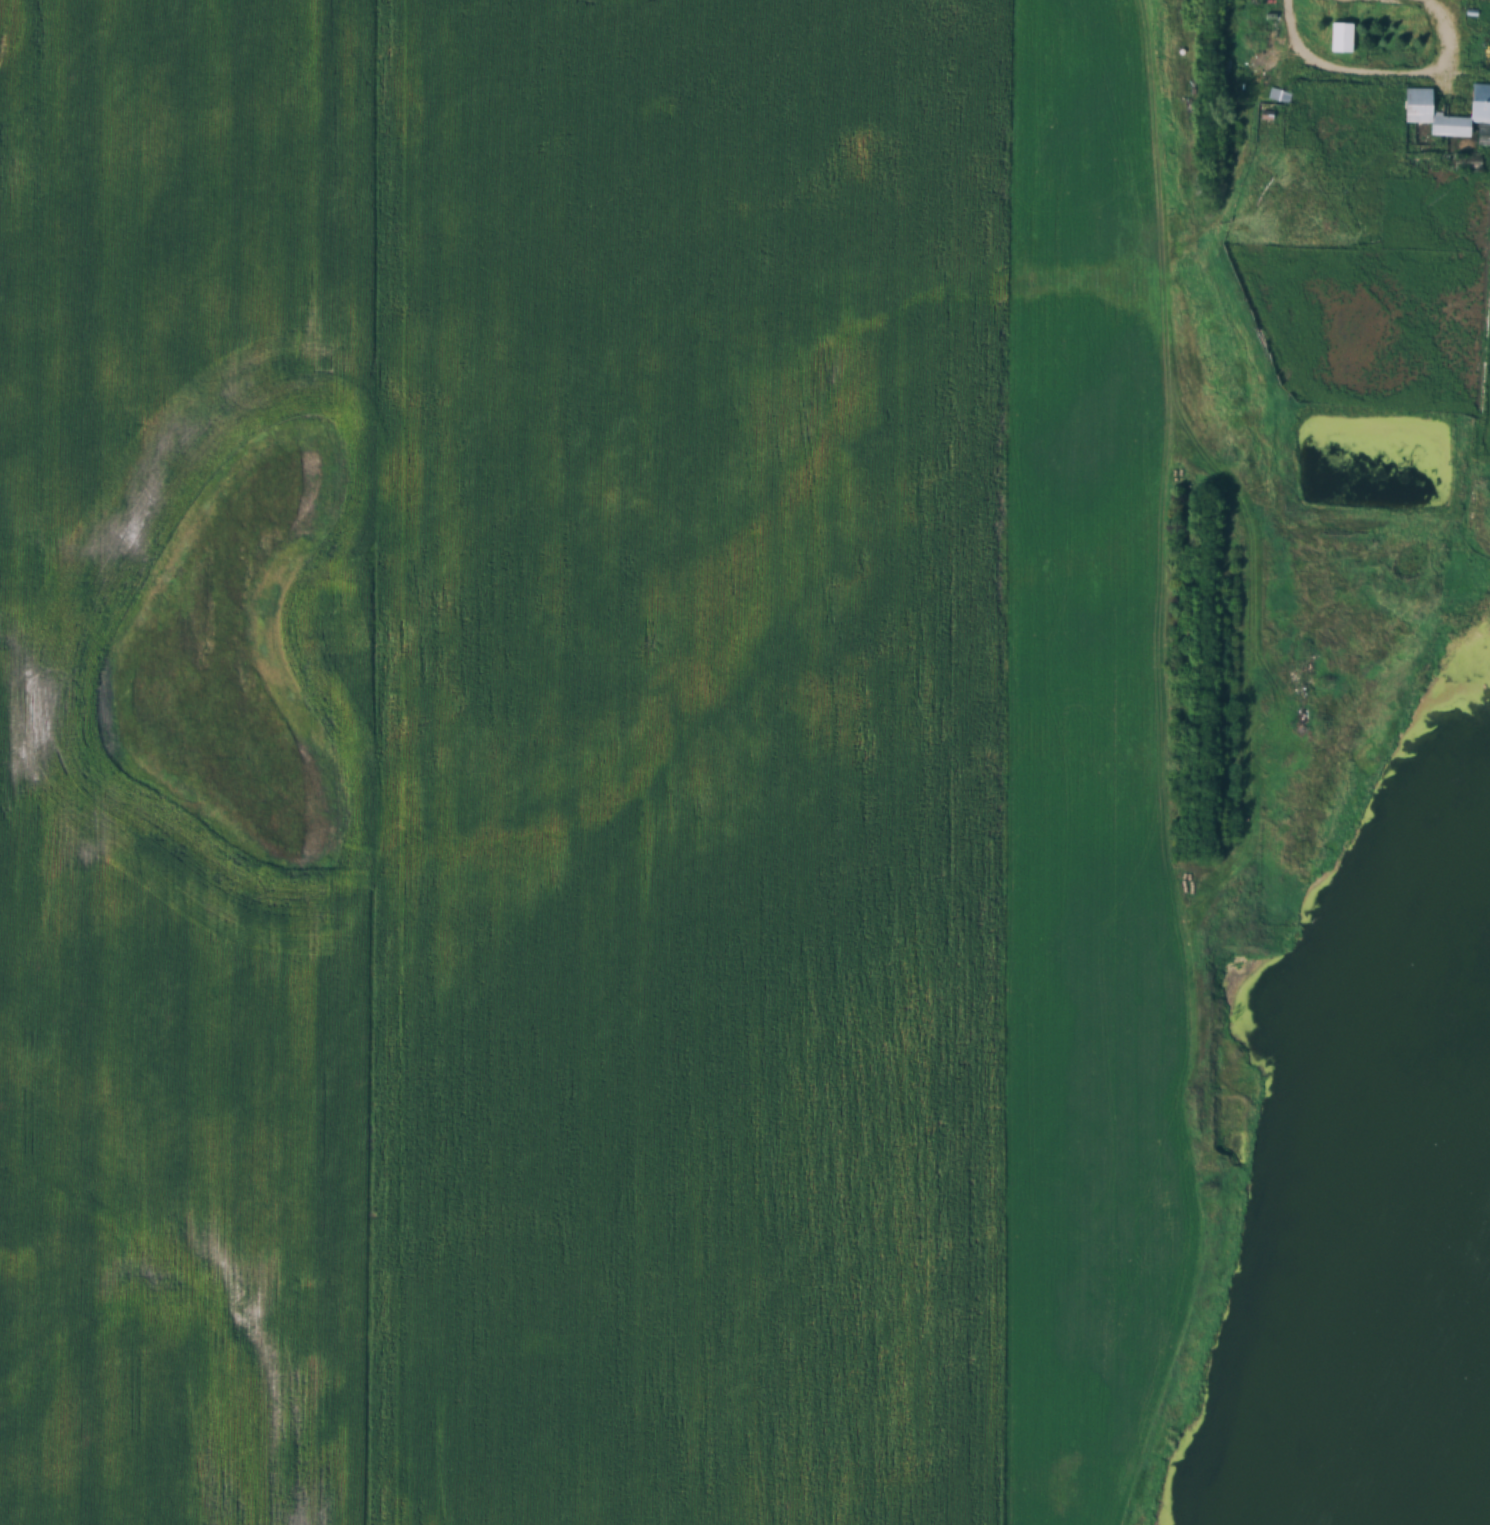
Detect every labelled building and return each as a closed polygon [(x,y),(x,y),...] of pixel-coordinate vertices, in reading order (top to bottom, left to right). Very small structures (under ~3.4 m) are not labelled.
[(1356,53),(1356,24),(1334,24),(1334,53),(1356,53)] [(1475,85),(1474,118),(1436,117),(1437,89),(1408,89),(1406,124),(1434,125),(1433,141),(1489,143),(1489,86),(1475,85)]
